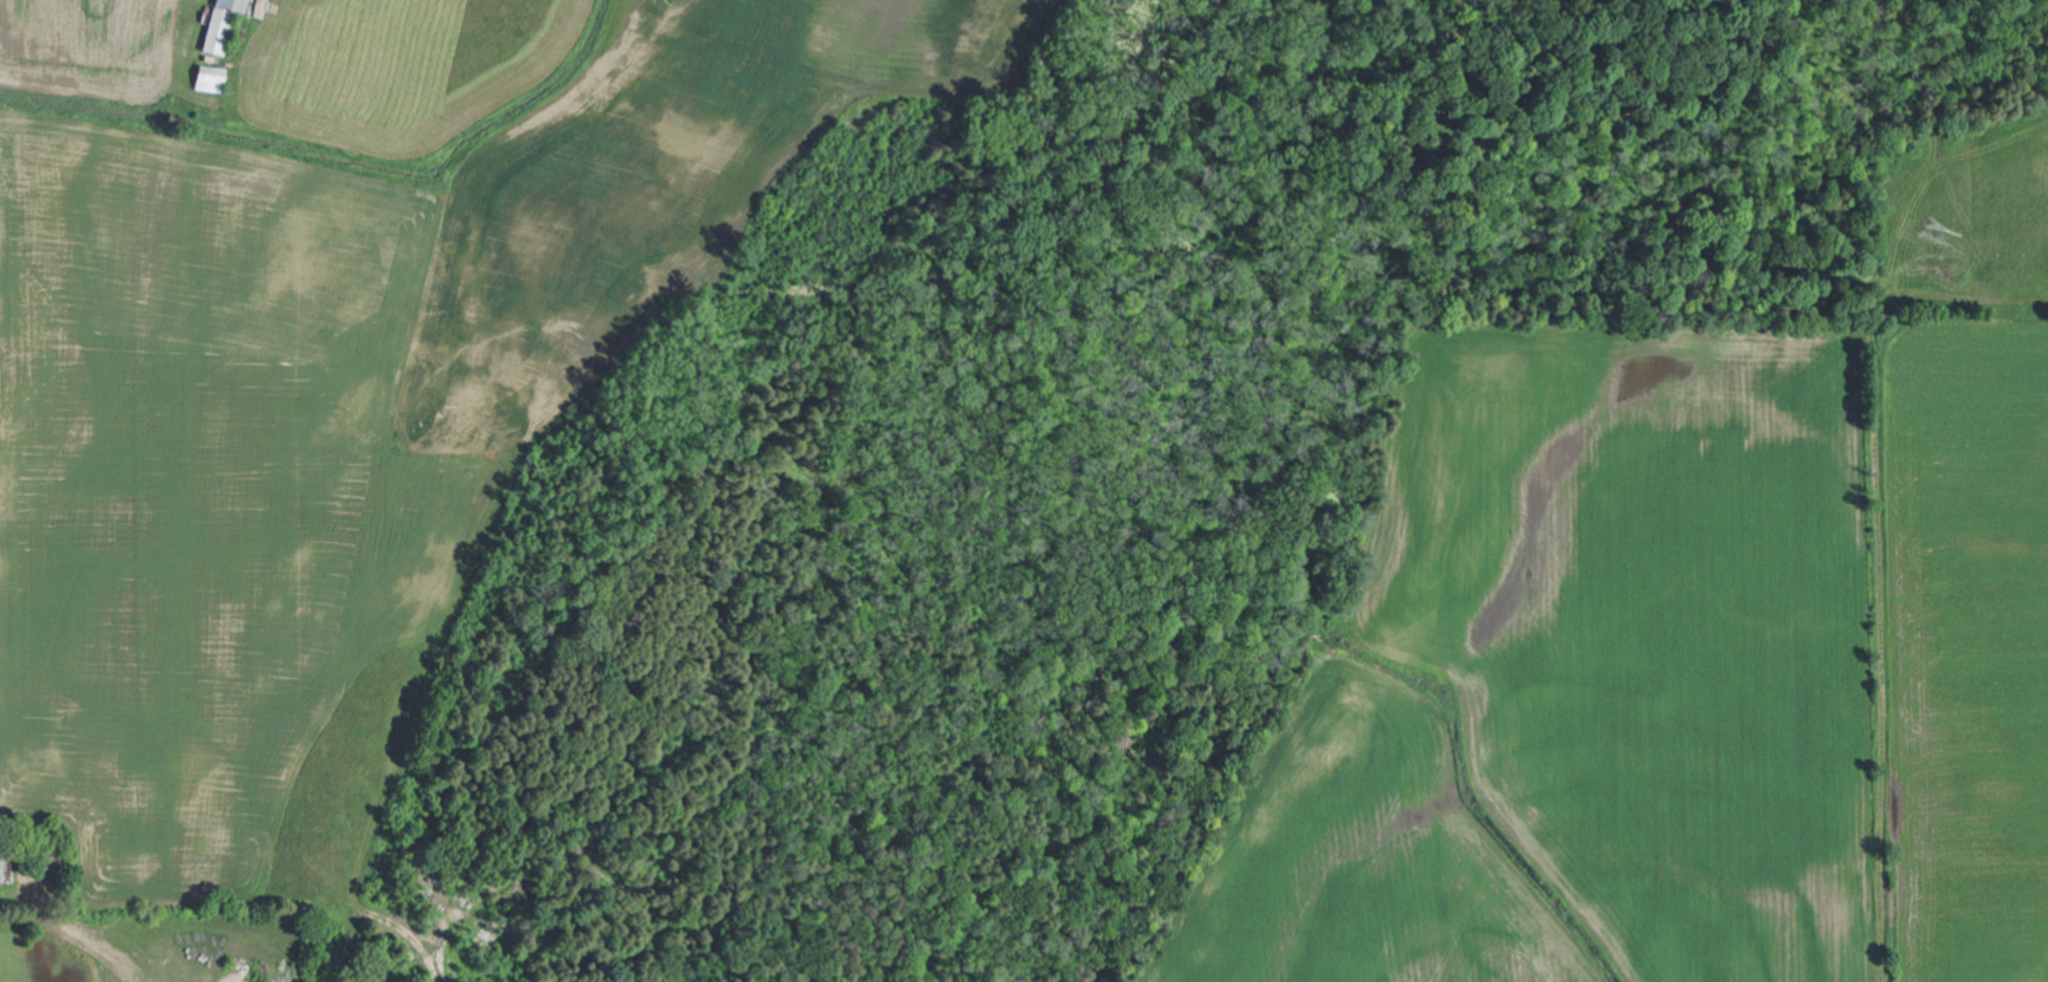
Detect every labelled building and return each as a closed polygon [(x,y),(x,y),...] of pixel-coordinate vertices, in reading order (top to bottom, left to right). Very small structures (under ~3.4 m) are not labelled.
[(225,57),(234,12),(247,15),(250,0),(217,0),(205,53),(225,57)] [(227,70),(199,67),(197,91),(224,94),(227,70)]
